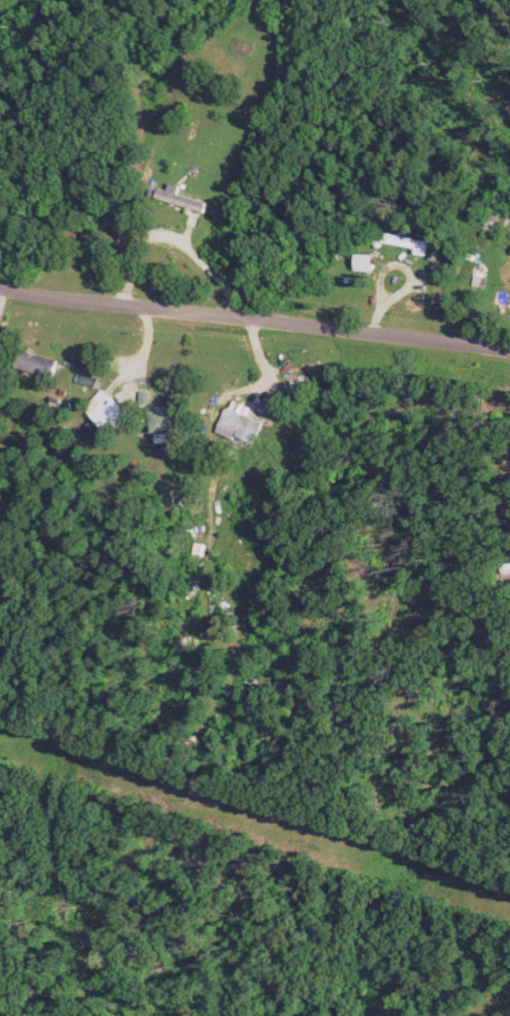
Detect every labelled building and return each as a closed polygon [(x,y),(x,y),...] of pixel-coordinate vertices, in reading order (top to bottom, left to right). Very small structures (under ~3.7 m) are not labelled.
[(417,249),(416,254),(428,256),(431,240),(388,233),(386,244),(417,249)] [(21,371),(63,377),(66,358),(24,352),(21,371)] [(96,415),(115,435),(135,415),(115,396),(96,415)] [(261,447),(271,422),(231,405),(221,430),(261,447)] [(158,409),(158,432),(191,432),(191,409),(158,409)]
